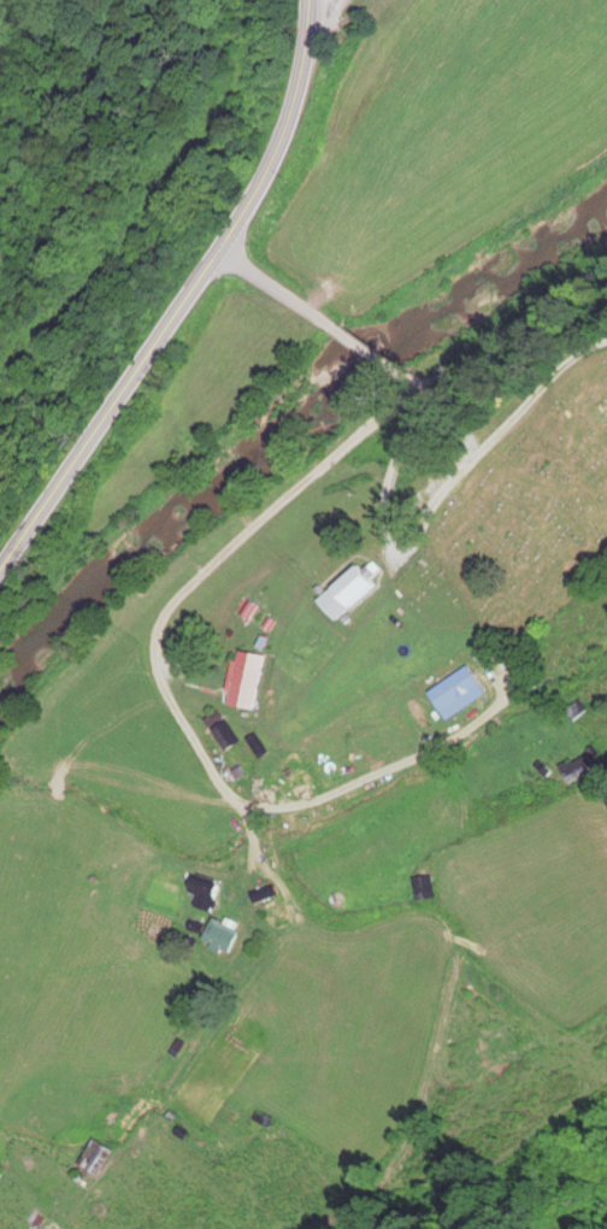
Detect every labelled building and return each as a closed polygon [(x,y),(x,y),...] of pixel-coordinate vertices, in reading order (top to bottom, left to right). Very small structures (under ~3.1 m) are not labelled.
[(327,602),(346,622),(385,585),(366,565),(327,602)] [(236,706),(261,709),(269,656),(244,653),(236,706)] [(244,743),(231,721),(217,730),(230,752),(244,743)] [(565,769),(570,783),(597,773),(592,759),(565,769)] [(197,906),(217,914),(228,886),(202,877),(195,895),(200,898),(197,906)] [(424,902),(442,900),(439,878),(421,880),(424,902)] [(206,942),(232,955),(243,933),(217,920),(206,942)] [(116,1151),(101,1140),(84,1163),(99,1174),(116,1151)]
